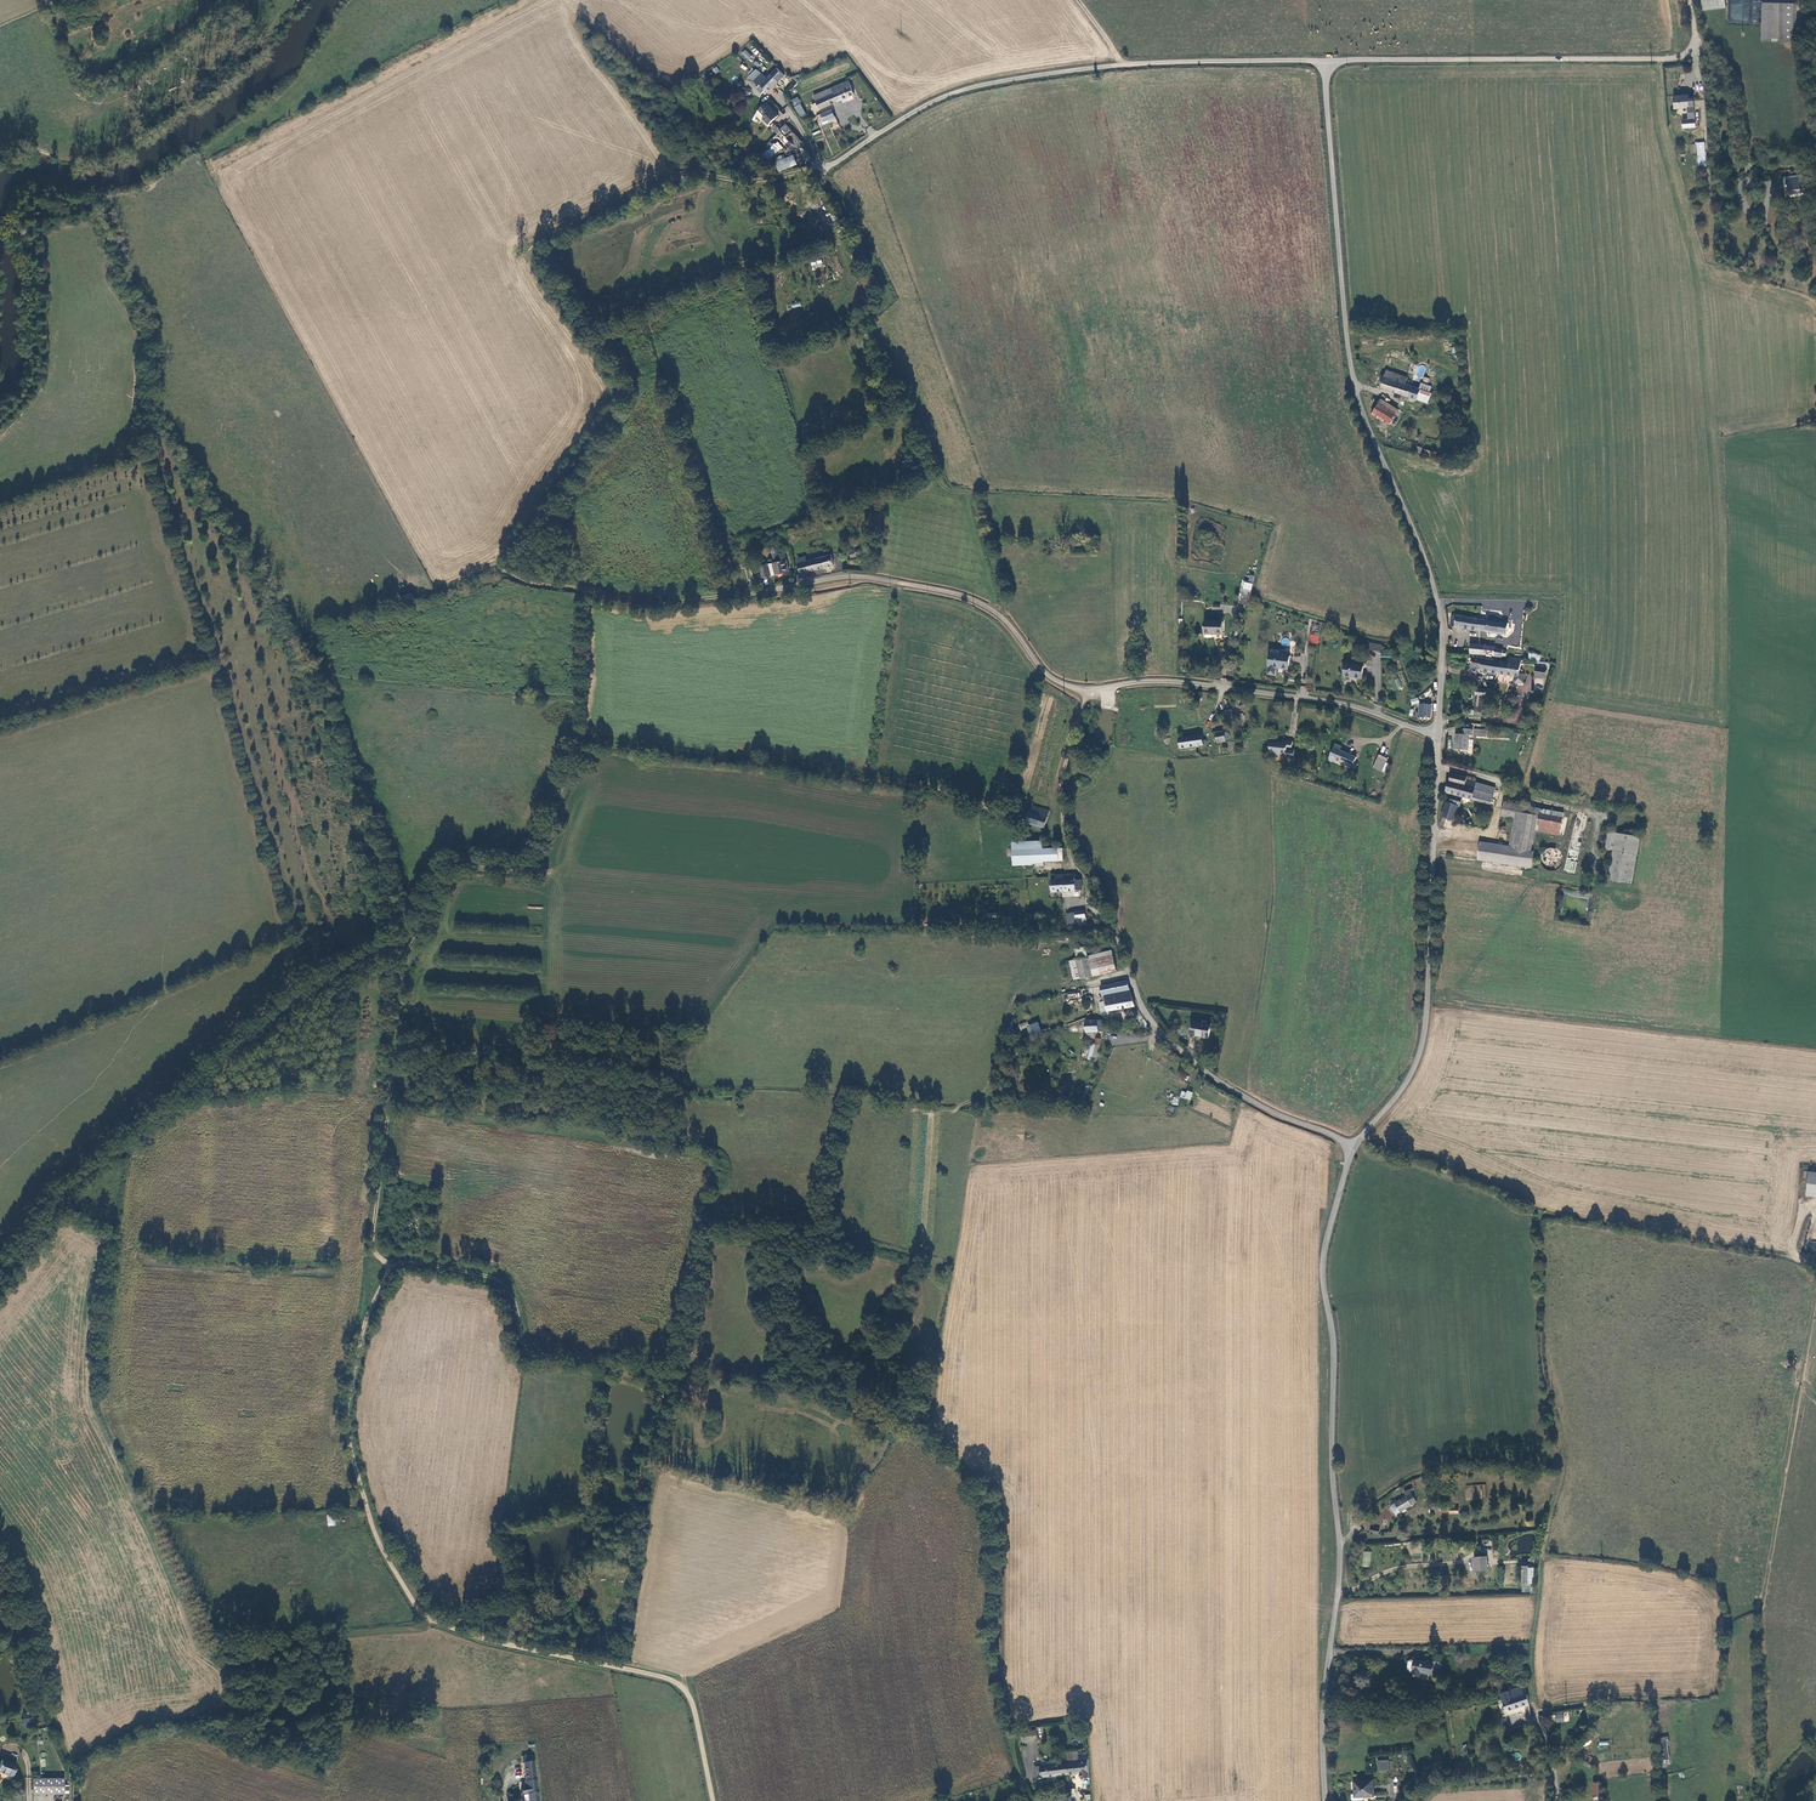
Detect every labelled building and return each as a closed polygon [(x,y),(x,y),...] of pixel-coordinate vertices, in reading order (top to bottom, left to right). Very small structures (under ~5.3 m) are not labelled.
[(1702,11),(1725,8),(1724,0),(1701,0),(1702,11)] [(1760,23),(1761,1),(1752,0),(1729,0),(1728,21),(1760,23)] [(1779,40),(1780,3),(1764,2),(1763,40),(1779,40)] [(1795,3),(1780,3),(1779,40),(1794,40),(1795,3)] [(745,49),(741,53),(747,60),(752,56),(745,49)] [(775,63),(764,74),(773,81),(783,71),(775,63)] [(773,81),(764,74),(753,65),(746,73),(756,81),(754,83),(758,87),(761,87),(763,85),(766,88),(773,81)] [(851,91),(845,77),(810,94),(813,100),(816,107),(851,91)] [(1690,92),(1676,92),(1675,92),(1675,105),(1690,105),(1690,92)] [(797,96),(790,100),(800,118),(807,114),(797,96)] [(764,99),(757,106),(764,113),(765,112),(771,118),(777,112),(764,99)] [(811,109),(816,107),(813,100),(808,102),(811,109)] [(768,121),(771,118),(765,112),(764,113),(757,106),(757,107),(754,112),(760,117),(762,115),(762,116),(768,121)] [(818,123),(827,119),(833,116),(829,108),(814,115),(818,123)] [(833,116),(827,119),(832,128),(838,125),(833,116)] [(805,140),(785,119),(778,125),(775,128),(772,131),(773,132),(783,143),(788,138),(797,148),(805,140)] [(777,140),(762,154),(768,160),(783,147),(777,140)] [(743,142),(740,144),(737,147),(748,155),(752,150),(743,142)] [(1705,142),(1697,142),(1698,165),(1707,165),(1705,142)] [(794,151),(777,157),(780,166),(797,160),(794,151)] [(1749,169),(1747,159),(1739,160),(1741,170),(1749,169)] [(1802,192),(1800,180),(1790,179),(1791,194),(1802,192)] [(834,211),(827,214),(836,227),(842,223),(834,211)] [(812,268),(823,266),(821,260),(811,262),(812,268)] [(886,379),(881,369),(877,371),(882,381),(886,379)] [(1381,388),(1408,396),(1412,385),(1406,382),(1405,382),(1401,381),(1403,374),(1388,369),(1386,375),(1383,373),(1381,380),(1383,381),(1381,388)] [(1408,396),(1428,403),(1432,392),(1430,391),(1432,385),(1422,381),(1420,387),(1412,385),(1408,396)] [(1397,413),(1380,402),(1372,415),(1389,426),(1397,413)] [(1471,412),(1459,408),(1458,413),(1469,417),(1471,412)] [(789,570),(785,552),(778,553),(778,555),(780,561),(759,565),(762,576),(771,574),(770,572),(775,571),(781,569),(782,572),(789,570)] [(801,572),(834,564),(831,554),(808,561),(804,561),(798,561),(801,572)] [(1241,604),(1249,605),(1250,599),(1252,591),(1245,589),(1241,604)] [(415,603),(412,593),(402,597),(405,605),(415,603)] [(1503,621),(1452,615),(1451,615),(1450,627),(1507,633),(1507,621),(1503,621)] [(1222,623),(1204,622),(1203,634),(1221,635),(1222,623)] [(1310,634),(1309,643),(1318,644),(1319,635),(1310,634)] [(1471,650),(1485,651),(1485,643),(1472,642),(1471,650)] [(1495,644),(1485,643),(1485,651),(1495,652),(1495,644)] [(1502,644),(1495,644),(1495,652),(1503,653),(1503,651),(1506,652),(1507,646),(1504,646),(1502,644)] [(1277,668),(1287,669),(1287,663),(1288,656),(1271,654),(1268,674),(1276,676),(1277,668)] [(1522,671),(1523,656),(1510,654),(1509,658),(1502,657),(1501,672),(1517,674),(1516,679),(1517,680),(1524,681),(1525,680),(1527,672),(1522,671)] [(1471,666),(1482,668),(1483,656),(1473,655),(1471,666)] [(1482,670),(1501,672),(1502,657),(1495,657),(1495,658),(1483,656),(1482,668),(1482,670)] [(1540,660),(1540,665),(1538,676),(1549,677),(1550,667),(1552,667),(1552,661),(1540,660)] [(1362,666),(1344,664),(1342,676),(1360,679),(1362,666)] [(1484,708),(1487,695),(1477,694),(1476,708),(1484,708)] [(1429,705),(1419,704),(1418,716),(1429,717),(1429,705)] [(1225,711),(1227,727),(1232,726),(1231,723),(1233,722),(1232,710),(1225,711)] [(1455,747),(1468,749),(1470,733),(1473,734),(1474,726),(1464,725),(1464,731),(1457,730),(1455,747)] [(1215,733),(1217,743),(1226,742),(1225,739),(1228,739),(1227,733),(1224,733),(1224,732),(1215,733)] [(1201,735),(1184,738),(1185,741),(1182,742),(1182,747),(1187,746),(1187,748),(1203,745),(1201,735)] [(1285,743),(1270,742),(1269,753),(1273,753),(1273,755),(1280,756),(1280,754),(1286,754),(1285,758),(1294,758),(1294,750),(1291,749),(1292,741),(1285,740),(1285,743)] [(1334,743),(1329,757),(1355,768),(1357,763),(1353,762),(1355,757),(1340,751),(1341,746),(1334,743)] [(1385,762),(1387,758),(1379,755),(1373,767),(1381,770),(1382,770),(1385,771),(1389,764),(1385,762)] [(1475,787),(1477,782),(1477,780),(1467,778),(1467,777),(1449,774),(1445,792),(1491,803),(1493,793),(1487,792),(1487,790),(1475,787)] [(1493,793),(1494,791),(1495,786),(1477,782),(1475,787),(1487,790),(1487,792),(1493,793)] [(1519,811),(1537,814),(1538,806),(1506,801),(1504,815),(1518,818),(1519,811)] [(1448,803),(1442,827),(1440,834),(1444,836),(1446,828),(1452,830),(1459,806),(1448,803)] [(1049,811),(1032,805),(1027,823),(1045,828),(1049,811)] [(1567,811),(1538,806),(1537,814),(1543,815),(1541,829),(1563,833),(1567,811)] [(1538,849),(1531,848),(1537,814),(1519,811),(1518,818),(1513,846),(1488,843),(1445,837),(1443,852),(1536,864),(1538,849)] [(1512,845),(1517,819),(1511,818),(1507,844),(1512,845)] [(1643,834),(1612,829),(1609,846),(1616,848),(1611,876),(1635,881),(1643,834)] [(1033,862),(1063,861),(1063,848),(1043,849),(1043,841),(1013,842),(1013,863),(1033,862)] [(1077,880),(1076,878),(1074,878),(1062,879),(1058,878),(1058,881),(1052,882),(1053,892),(1085,890),(1085,885),(1082,885),(1082,880),(1077,880)] [(1086,910),(1068,913),(1070,926),(1088,923),(1086,910)] [(1036,931),(1036,923),(1030,924),(1030,935),(1039,936),(1038,931),(1036,931)] [(1092,956),(1096,976),(1119,971),(1114,952),(1092,956)] [(1092,956),(1080,959),(1085,978),(1096,976),(1092,956)] [(1080,959),(1072,961),(1075,979),(1083,977),(1080,959)] [(1128,991),(1127,981),(1105,985),(1106,994),(1128,991)] [(1128,991),(1106,994),(1108,1011),(1131,1008),(1128,991)] [(1105,1031),(1105,1020),(1090,1021),(1087,1021),(1088,1033),(1079,1034),(1079,1039),(1103,1037),(1105,1031)] [(1078,1025),(1079,1034),(1088,1033),(1087,1021),(1084,1022),(1084,1024),(1078,1025)] [(1211,1024),(1193,1021),(1190,1034),(1208,1037),(1211,1024)] [(1030,1039),(1042,1035),(1038,1022),(1026,1026),(1030,1039)] [(1093,1043),(1088,1059),(1097,1061),(1103,1039),(1096,1039),(1095,1044),(1093,1043)] [(1019,1085),(1020,1063),(1011,1063),(1010,1084),(1019,1085)] [(1192,1092),(1181,1090),(1180,1098),(1191,1100),(1192,1092)] [(1808,1176),(1806,1193),(1815,1194),(1815,1177),(1808,1176)] [(1809,1241),(1808,1252),(1815,1253),(1815,1241),(1809,1241)] [(1401,1512),(1418,1502),(1416,1487),(1405,1494),(1407,1497),(1396,1504),(1391,1508),(1396,1515),(1401,1512)] [(1481,1495),(1473,1494),(1473,1490),(1466,1489),(1465,1500),(1474,1501),(1474,1496),(1480,1497),(1481,1495)] [(335,1526),(334,1514),(326,1515),(328,1527),(335,1526)] [(1361,1567),(1370,1567),(1371,1552),(1363,1551),(1361,1567)] [(1486,1557),(1475,1558),(1476,1573),(1488,1572),(1486,1557)] [(1416,1660),(1411,1659),(1409,1661),(1406,1672),(1413,1673),(1416,1660)] [(1416,1660),(1413,1673),(1412,1676),(1420,1678),(1421,1673),(1432,1675),(1432,1673),(1440,1675),(1442,1664),(1434,1662),(1434,1664),(1416,1660)] [(1521,1689),(1499,1695),(1501,1700),(1505,1712),(1529,1705),(1526,1695),(1523,1696),(1521,1689)] [(1563,1714),(1555,1715),(1556,1723),(1564,1722),(1563,1714)] [(29,1729),(27,1720),(15,1721),(16,1731),(29,1729)] [(1038,1739),(1037,1730),(1023,1732),(1024,1742),(1039,1741),(1038,1739)] [(1659,1761),(1669,1760),(1667,1737),(1657,1738),(1659,1761)] [(1078,1760),(1077,1752),(1067,1753),(1068,1763),(1078,1762),(1078,1760)] [(1089,1759),(1078,1760),(1078,1762),(1068,1763),(1069,1775),(1078,1774),(1079,1779),(1090,1778),(1089,1759)] [(2,1760),(0,1766),(0,1772),(13,1776),(17,1765),(2,1760)] [(529,1800),(539,1800),(533,1761),(532,1761),(523,1763),(527,1786),(525,1786),(523,1787),(521,1790),(522,1792),(524,1794),(527,1794),(528,1794),(529,1800)] [(1378,1771),(1389,1771),(1389,1761),(1377,1761),(1378,1771)] [(1037,1778),(1069,1775),(1068,1763),(1036,1767),(1037,1778)] [(33,1795),(63,1794),(63,1780),(51,1780),(43,1780),(32,1781),(33,1795)] [(1367,1796),(1373,1796),(1373,1780),(1356,1781),(1357,1794),(1352,1794),(1352,1799),(1353,1800),(1364,1800),(1363,1795),(1367,1795),(1367,1796)] [(1606,1795),(1607,1795),(1606,1781),(1598,1782),(1599,1800),(1606,1800),(1606,1795)] [(1747,1800),(1755,1800),(1755,1792),(1746,1792),(1746,1800),(1747,1800)]
